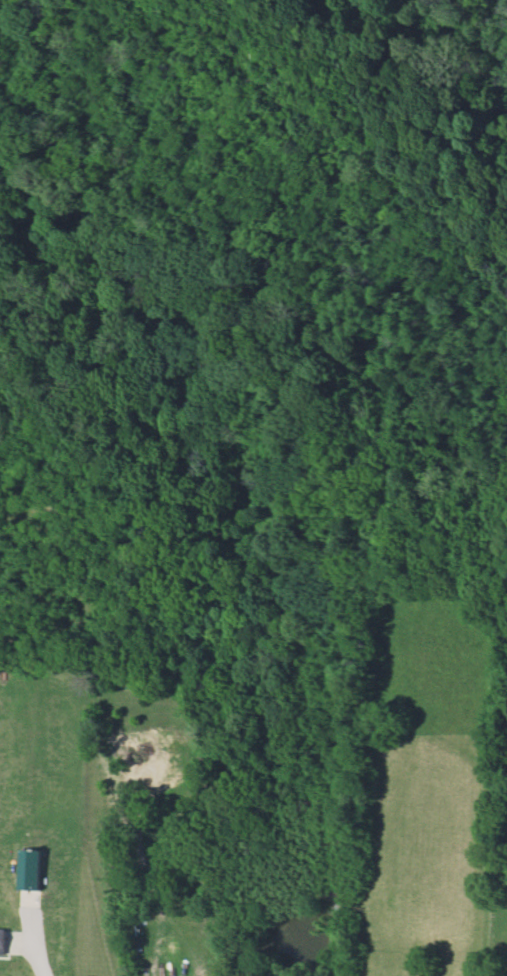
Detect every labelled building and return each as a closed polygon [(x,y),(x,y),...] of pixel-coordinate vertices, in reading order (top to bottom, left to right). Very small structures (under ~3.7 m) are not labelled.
[(42,890),(43,850),(23,850),(22,890),(42,890)] [(8,954),(8,929),(0,929),(0,954),(8,954)]
